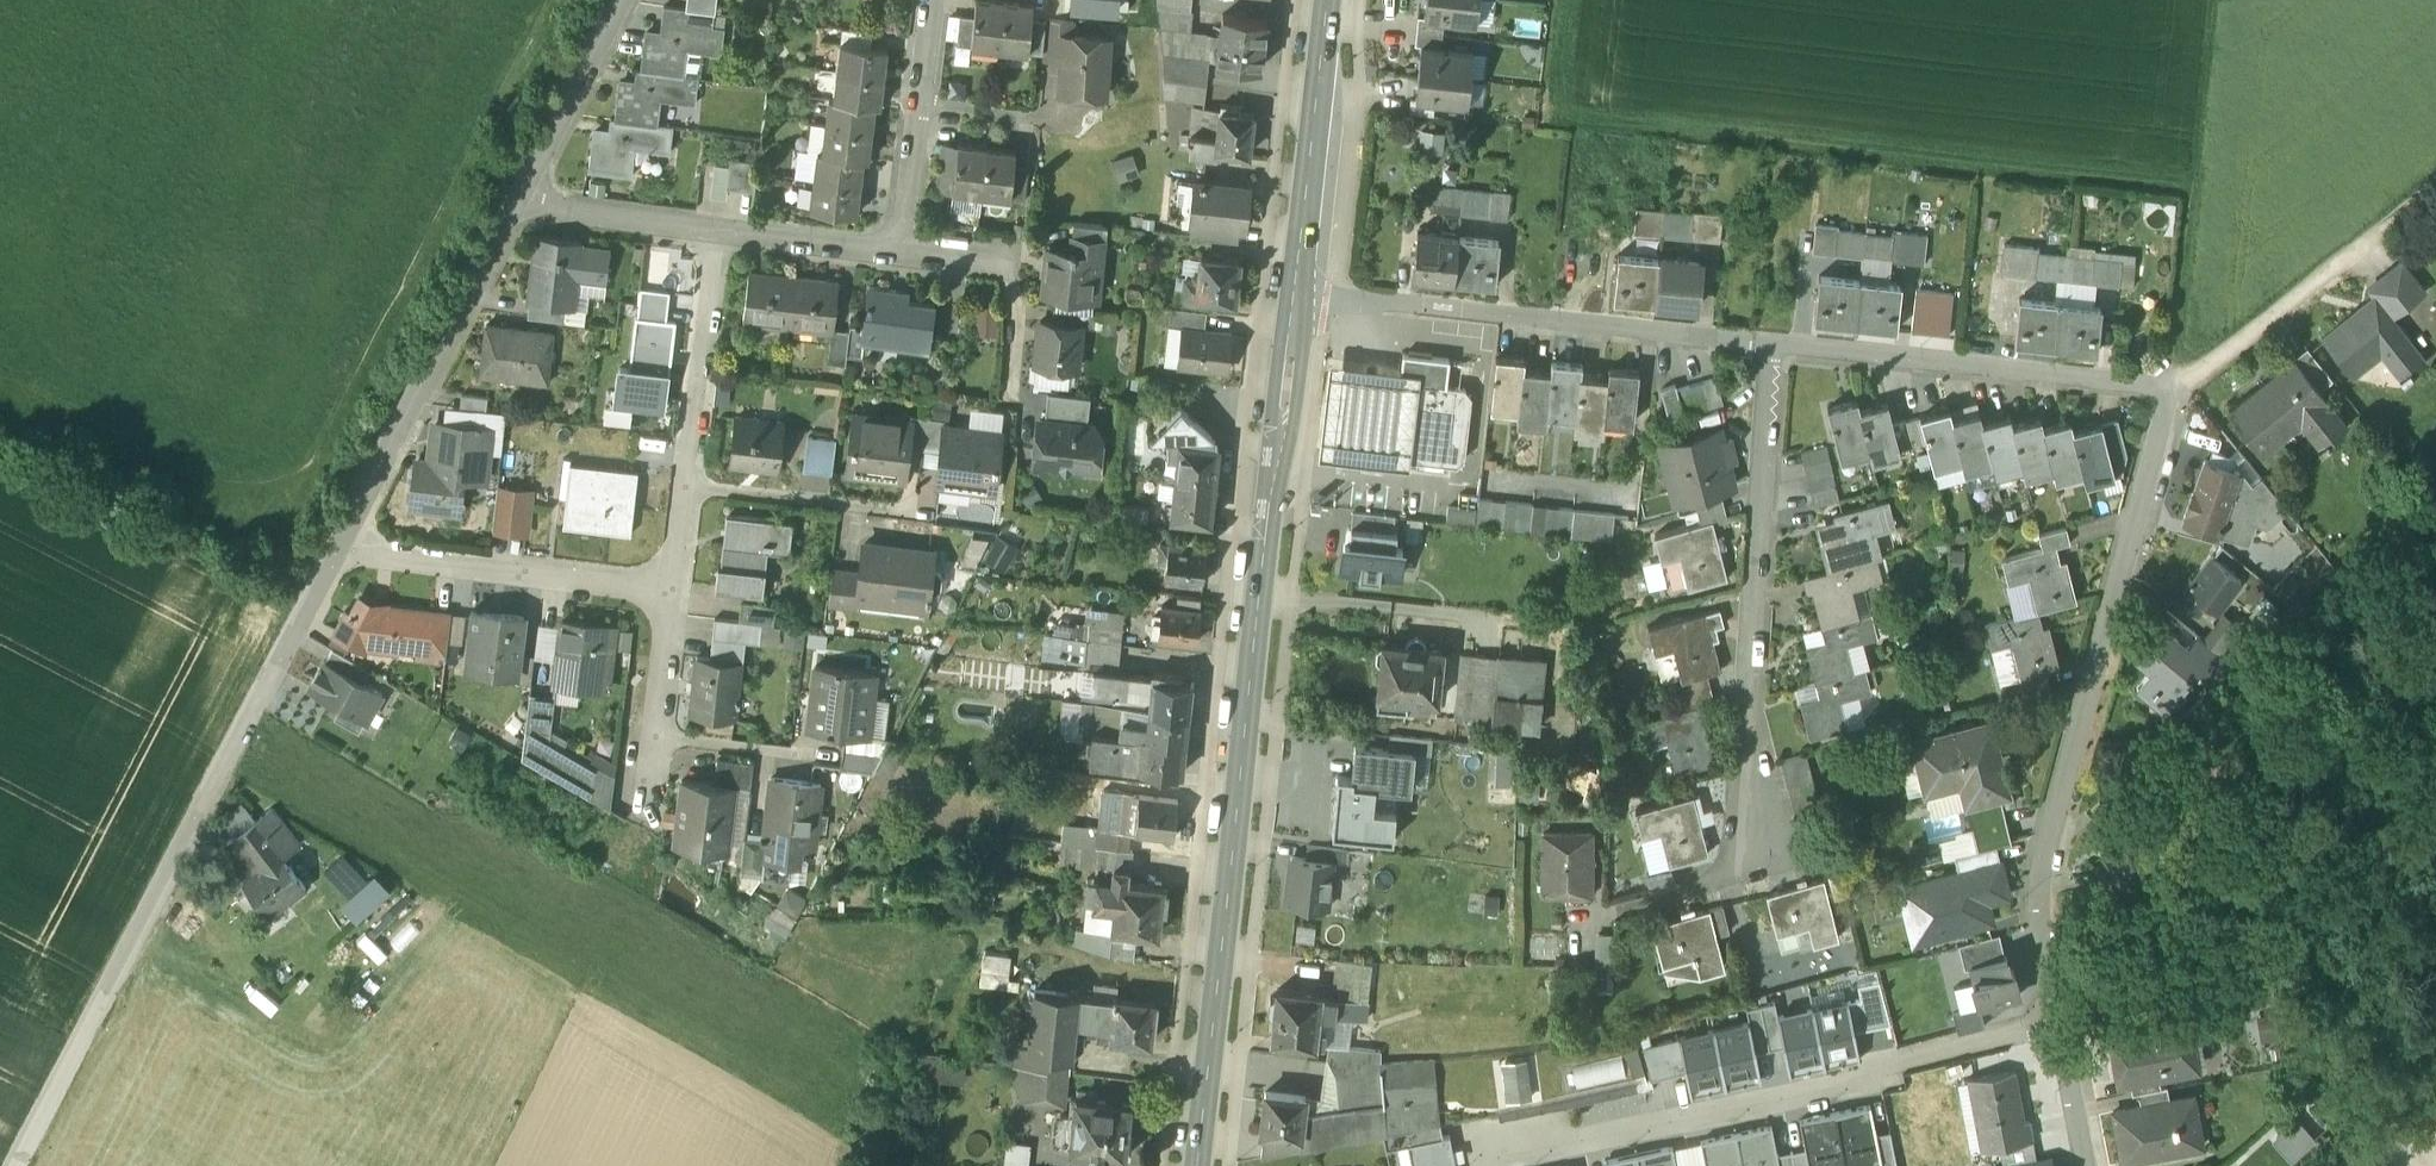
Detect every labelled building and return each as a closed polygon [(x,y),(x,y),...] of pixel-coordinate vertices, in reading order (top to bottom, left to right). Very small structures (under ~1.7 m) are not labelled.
[(686,7),(714,11),(715,0),(687,0),(686,7)] [(974,14),(971,43),(999,46),(1004,0),(975,0),(974,14)] [(1014,0),(1004,0),(999,46),(1028,49),(1031,16),(1033,2),(1014,0)] [(1158,8),(1159,9),(1191,11),(1192,0),(1157,0),(1158,8)] [(1424,16),(1444,19),(1476,22),(1478,0),(1426,0),(1424,16)] [(686,7),(663,4),(662,18),(712,25),(714,11),(686,7)] [(1191,11),(1159,9),(1162,52),(1189,56),(1192,32),(1188,31),(1191,11)] [(974,14),(960,13),(957,41),(971,43),(974,14)] [(1267,19),(1223,14),(1216,61),(1260,66),(1267,19)] [(1045,18),(1031,16),(1028,49),(1042,50),(1045,18)] [(1075,20),(1046,16),(1043,57),(1063,59),(1064,36),(1073,36),(1075,20)] [(1424,16),(1418,16),(1416,30),(1443,33),(1444,19),(1424,16)] [(712,25),(662,18),(660,34),(645,32),(640,68),(640,69),(683,74),(686,48),(721,53),(724,26),(712,25)] [(873,30),(842,26),(840,40),(871,44),(873,30)] [(1443,33),(1416,30),(1415,44),(1421,45),(1441,47),(1443,33)] [(1073,36),(1064,36),(1063,59),(1061,85),(1105,89),(1108,39),(1073,36)] [(871,44),(840,40),(837,69),(883,75),(887,46),(871,44)] [(1441,47),(1421,45),(1418,71),(1470,76),(1473,50),(1441,47)] [(1189,56),(1162,52),(1164,79),(1207,84),(1209,58),(1189,56)] [(640,68),(636,68),(634,83),(619,81),(614,117),(614,118),(657,123),(660,97),(695,102),(698,76),(683,74),(640,69),(640,68)] [(883,75),(837,69),(833,95),(833,96),(875,101),(875,102),(880,102),(883,75)] [(1470,76),(1418,71),(1415,97),(1434,99),(1467,102),(1470,76)] [(1207,84),(1164,79),(1165,97),(1205,101),(1207,84)] [(875,101),(833,96),(833,95),(829,95),(825,122),(872,128),(875,102),(875,101)] [(1415,97),(1411,96),(1409,110),(1433,113),(1434,99),(1415,97)] [(1239,104),(1220,102),(1216,133),(1214,146),(1216,146),(1248,150),(1251,130),(1256,126),(1256,120),(1253,115),(1253,111),(1238,109),(1239,104)] [(657,123),(614,118),(614,117),(610,117),(608,132),(593,130),(588,168),(631,173),(635,146),(669,151),(673,125),(657,123)] [(872,128),(825,122),(821,149),(821,150),(864,155),(864,156),(868,156),(872,128)] [(1419,147),(1441,150),(1444,130),(1422,126),(1419,147)] [(1216,133),(1190,130),(1188,147),(1216,150),(1216,146),(1214,146),(1216,133)] [(987,143),(958,140),(956,158),(953,186),(981,189),(987,143)] [(1015,146),(987,143),(981,189),(1010,193),(1014,159),(1015,146)] [(864,155),(821,150),(821,149),(817,148),(813,176),(860,182),(864,156),(864,155)] [(956,158),(942,156),(938,185),(953,186),(956,158)] [(744,158),(730,157),(729,164),(726,185),(740,187),(744,158)] [(758,160),(744,158),(740,187),(754,188),(758,160)] [(1028,161),(1014,159),(1010,193),(1025,194),(1028,161)] [(729,164),(715,162),(711,193),(725,195),(726,185),(729,164)] [(860,182),(813,176),(810,205),(857,211),(860,182)] [(1247,184),(1198,179),(1196,197),(1190,201),(1189,210),(1194,216),(1235,221),(1243,222),(1247,184)] [(1463,187),(1436,184),(1436,183),(1435,183),(1432,208),(1433,208),(1433,207),(1461,211),(1464,186),(1463,186),(1463,187)] [(1491,190),(1464,187),(1464,186),(1461,211),(1488,214),(1489,215),(1492,190),(1491,190)] [(1510,192),(1492,190),(1489,215),(1507,216),(1510,192)] [(1664,210),(1637,207),(1637,206),(1636,206),(1633,231),(1634,231),(1634,230),(1662,234),(1664,209),(1664,210)] [(1692,210),(1692,213),(1665,210),(1664,209),(1662,234),(1689,236),(1689,237),(1704,239),(1707,212),(1692,210)] [(1723,213),(1707,212),(1704,239),(1720,240),(1723,213)] [(1235,221),(1194,216),(1192,232),(1233,236),(1235,221)] [(1106,223),(1075,220),(1073,235),(1101,238),(1104,239),(1106,223)] [(1838,225),(1816,223),(1812,251),(1835,253),(1838,229),(1838,225)] [(1458,234),(1418,230),(1418,229),(1417,228),(1412,273),(1413,274),(1413,272),(1453,277),(1453,278),(1454,278),(1459,233),(1458,233),(1458,234)] [(1864,232),(1838,229),(1835,253),(1862,256),(1865,232),(1864,231),(1864,232)] [(1174,233),(1151,230),(1149,241),(1173,244),(1174,233)] [(1927,234),(1893,230),(1892,235),(1889,259),(1891,259),(1924,263),(1927,234)] [(1892,235),(1865,232),(1862,256),(1889,259),(1892,235)] [(1498,239),(1459,234),(1459,233),(1454,278),(1454,277),(1493,282),(1493,283),(1495,283),(1500,238),(1498,238),(1498,239)] [(581,240),(536,235),(528,298),(568,303),(574,304),(577,277),(605,281),(609,248),(581,245),(581,240)] [(1101,238),(1073,235),(1072,248),(1050,245),(1046,288),(1086,292),(1089,268),(1097,269),(1101,238)] [(2037,246),(2004,243),(2001,272),(2034,275),(2037,246)] [(2095,247),(2066,244),(2065,254),(2066,254),(2093,257),(2094,257),(2095,247)] [(2065,254),(2038,251),(2039,246),(2037,246),(2034,275),(2035,276),(2036,275),(2063,278),(2065,254)] [(1658,257),(1619,253),(1619,251),(1618,251),(1613,296),(1614,296),(1614,295),(1653,300),(1653,301),(1654,301),(1659,256),(1658,256),(1658,257)] [(1240,257),(1201,252),(1199,270),(1193,269),(1193,274),(1185,273),(1183,290),(1235,296),(1240,257)] [(2093,257),(2066,254),(2065,254),(2063,278),(2090,281),(2090,282),(2091,282),(2094,257),(2093,257)] [(1699,262),(1660,257),(1660,256),(1659,256),(1654,301),(1655,301),(1655,300),(1694,304),(1694,305),(1695,306),(1700,261),(1699,260),(1699,262)] [(2121,260),(2094,257),(2091,282),(2119,285),(2121,260)] [(2121,260),(2119,285),(2133,286),(2135,262),(2121,260)] [(2422,289),(2401,261),(2380,277),(2402,305),(2422,289)] [(794,274),(749,269),(743,316),(781,321),(788,321),(794,274)] [(839,279),(794,274),(788,321),(831,326),(833,327),(833,326),(839,279)] [(1859,279),(1820,275),(1820,274),(1819,274),(1813,319),(1815,319),(1815,318),(1854,322),(1854,323),(1855,323),(1860,278),(1859,278),(1859,279)] [(2402,305),(2380,277),(2367,287),(2376,298),(2378,297),(2391,314),(2402,305)] [(1899,284),(1860,279),(1861,278),(1860,278),(1855,323),(1856,323),(1856,322),(1895,327),(1895,328),(1896,328),(1901,283),(1900,283),(1899,284)] [(935,300),(895,295),(896,286),(869,282),(863,326),(862,335),(864,335),(929,343),(935,300)] [(638,315),(665,318),(669,291),(642,287),(638,315)] [(2059,302),(2020,297),(2020,296),(2019,296),(2014,341),(2015,341),(2015,340),(2055,344),(2054,345),(2055,346),(2060,301),(2059,300),(2059,302)] [(2376,298),(2356,314),(2354,312),(2322,337),(2323,338),(2325,336),(2335,350),(2333,351),(2350,372),(2367,359),(2366,357),(2382,345),(2402,371),(2396,376),(2399,380),(2411,370),(2426,358),(2391,314),(2378,297),(2376,298)] [(568,303),(529,299),(528,313),(566,317),(568,303)] [(981,326),(990,328),(995,304),(979,301),(977,313),(983,314),(981,326)] [(2100,306),(2061,302),(2061,301),(2060,301),(2055,346),(2056,346),(2056,344),(2095,349),(2095,350),(2097,350),(2102,305),(2100,305),(2100,306)] [(1096,308),(1054,304),(1052,318),(1082,321),(1082,323),(1094,324),(1096,308)] [(1207,307),(1171,304),(1169,322),(1183,324),(1204,326),(1207,307)] [(616,402),(663,408),(667,382),(669,382),(676,319),(665,318),(638,315),(636,314),(630,366),(620,365),(616,402)] [(781,321),(752,317),(750,331),(779,334),(781,321)] [(1052,318),(1041,317),(1036,360),(1077,365),(1082,323),(1082,321),(1052,318)] [(553,331),(488,323),(482,370),(547,378),(553,331)] [(863,326),(850,324),(847,351),(861,353),(864,335),(862,335),(863,326)] [(1204,326),(1183,324),(1178,360),(1227,365),(1231,329),(1204,326)] [(849,328),(833,326),(833,327),(831,326),(827,359),(845,362),(849,328)] [(2331,376),(2309,348),(2296,358),(2318,387),(2331,376)] [(1409,352),(1403,351),(1401,365),(1417,367),(1415,380),(1445,383),(1448,357),(1432,354),(1409,352)] [(1524,354),(1495,351),(1489,404),(1517,407),(1518,407),(1522,365),(1523,365),(1524,354)] [(2277,371),(2228,409),(2227,407),(2225,408),(2260,451),(2278,437),(2272,429),(2299,408),(2322,438),(2315,443),(2318,447),(2328,439),(2327,438),(2347,422),(2318,387),(2296,358),(2293,355),(2275,369),(2277,371)] [(1362,360),(1329,356),(1318,444),(1352,449),(1406,456),(1415,380),(1417,367),(1401,365),(1362,360)] [(1580,361),(1551,357),(1550,368),(1551,368),(1546,411),(1547,411),(1573,414),(1574,414),(1578,371),(1579,371),(1580,361)] [(1607,364),(1580,361),(1579,371),(1578,371),(1574,414),(1573,414),(1572,424),(1602,427),(1603,417),(1602,417),(1607,374),(1606,374),(1607,364)] [(1637,367),(1607,364),(1606,374),(1607,374),(1602,417),(1603,417),(1631,420),(1637,367)] [(1523,365),(1522,365),(1518,407),(1517,407),(1516,417),(1546,421),(1547,411),(1546,411),(1551,368),(1550,368),(1523,365)] [(1714,373),(1701,377),(1708,401),(1721,398),(1714,373)] [(1701,377),(1688,380),(1695,405),(1708,401),(1701,377)] [(1673,379),(1659,382),(1667,412),(1681,408),(1675,384),(1673,379)] [(1445,383),(1415,380),(1406,456),(1456,462),(1463,457),(1470,394),(1464,386),(1445,383)] [(1688,380),(1675,384),(1681,408),(1695,405),(1688,380)] [(1090,393),(1048,389),(1044,416),(1087,421),(1090,393)] [(488,395),(462,392),(460,405),(473,407),(486,408),(488,395)] [(1855,397),(1826,404),(1839,455),(1868,447),(1857,407),(1855,397)] [(1886,399),(1857,407),(1868,447),(1871,459),(1899,451),(1898,446),(1891,420),(1886,399)] [(1180,405),(1167,420),(1169,453),(1179,454),(1181,432),(1203,434),(1202,442),(1215,444),(1215,433),(1212,434),(1180,405)] [(1948,406),(1920,413),(1926,438),(1932,463),(1961,456),(1950,416),(1948,406)] [(486,408),(473,407),(470,426),(489,428),(489,429),(504,431),(506,411),(486,408)] [(1978,409),(1950,416),(1961,456),(1963,467),(1991,460),(1981,419),(1978,409)] [(2008,412),(1981,419),(1991,460),(1994,470),(2021,463),(2011,422),(2008,412)] [(1920,413),(1905,416),(1912,442),(1926,438),(1920,413)] [(783,419),(735,414),(730,459),(778,465),(783,419)] [(909,421),(853,414),(846,470),(904,477),(909,443),(911,421),(909,421)] [(928,417),(910,415),(909,421),(911,421),(909,443),(925,445),(928,417)] [(1044,416),(1040,415),(1039,424),(1034,431),(1037,438),(1035,458),(1058,460),(1065,467),(1074,462),(1086,463),(1088,443),(1102,434),(1093,422),(1087,421),(1044,416)] [(2039,415),(2011,422),(2021,463),(2024,474),(2051,467),(2041,425),(2039,415)] [(1905,416),(1891,420),(1898,446),(1912,442),(1905,416)] [(946,419),(928,417),(925,445),(941,447),(944,426),(945,426),(946,419)] [(2069,418),(2041,425),(2051,467),(2054,477),(2082,470),(2072,429),(2069,418)] [(2116,418),(2100,422),(2113,473),(2120,471),(2125,453),(2116,418)] [(470,426),(435,421),(431,460),(418,458),(412,502),(457,508),(462,465),(484,468),(489,429),(489,428),(470,426)] [(2100,422),(2072,429),(2082,470),(2084,480),(2113,473),(2100,422)] [(945,426),(944,426),(941,447),(937,481),(994,488),(1001,433),(945,426)] [(1719,426),(1662,441),(1677,497),(1694,493),(1719,486),(1734,482),(1728,459),(1737,457),(1731,437),(1723,439),(1719,426)] [(1215,444),(1202,442),(1203,434),(1181,432),(1179,454),(1177,472),(1176,480),(1213,484),(1218,444),(1215,444)] [(836,437),(808,433),(804,466),(832,469),(836,437)] [(1824,443),(1799,449),(1802,462),(1827,456),(1824,443)] [(2224,453),(2212,449),(2208,459),(2230,467),(2232,463),(2224,453)] [(1827,456),(1802,462),(1806,475),(1830,469),(1827,456)] [(2208,459),(2204,457),(2181,519),(2239,535),(2247,513),(2250,506),(2261,497),(2250,484),(2238,469),(2230,467),(2208,459)] [(638,469),(570,462),(564,523),(632,530),(638,469)] [(1830,469),(1806,475),(1809,489),(1834,483),(1830,469)] [(1177,472),(1163,471),(1163,478),(1176,480),(1177,472)] [(2285,505),(2261,475),(2250,484),(2261,497),(2250,506),(2247,513),(2265,521),(2285,505)] [(1176,480),(1163,478),(1161,493),(1174,495),(1176,480)] [(1213,484),(1176,480),(1174,495),(1172,513),(1210,517),(1213,484)] [(1834,483),(1809,489),(1813,504),(1837,498),(1834,483)] [(531,488),(497,484),(492,527),(526,531),(531,488)] [(1719,486),(1694,493),(1697,506),(1723,500),(1719,486)] [(1677,497),(1680,512),(1697,506),(1694,493),(1677,497)] [(1492,497),(1479,496),(1476,522),(1489,523),(1492,497)] [(1505,499),(1492,497),(1489,523),(1502,525),(1505,499)] [(1519,500),(1505,499),(1502,525),(1516,526),(1519,500)] [(1835,528),(1816,533),(1825,569),(1864,559),(1857,532),(1888,525),(1882,499),(1831,512),(1835,528)] [(1532,502),(1519,500),(1516,526),(1529,528),(1532,502)] [(1723,500),(1697,506),(1701,521),(1712,518),(1712,516),(1726,513),(1723,500)] [(1546,503),(1532,502),(1529,528),(1543,529),(1546,503)] [(1476,506),(1447,503),(1445,518),(1474,522),(1476,506)] [(1559,505),(1546,503),(1543,529),(1556,531),(1559,505)] [(1149,508),(1121,505),(1120,519),(1148,522),(1149,508)] [(1573,506),(1559,505),(1556,531),(1570,532),(1573,506)] [(1586,508),(1573,506),(1570,532),(1584,534),(1586,508)] [(1600,509),(1586,508),(1584,534),(1597,535),(1600,509)] [(1613,511),(1600,509),(1597,535),(1611,537),(1613,511)] [(1354,510),(1352,526),(1394,531),(1396,515),(1354,510)] [(792,520),(726,512),(721,562),(718,562),(715,585),(762,590),(767,549),(789,552),(792,520)] [(1701,521),(1653,532),(1660,557),(1678,553),(1686,584),(1726,574),(1712,518),(1701,521)] [(2066,525),(2038,532),(2041,546),(2057,542),(2057,543),(2070,540),(2066,525)] [(1352,526),(1351,541),(1396,547),(1398,531),(1394,531),(1352,526)] [(989,565),(1008,568),(1013,540),(994,537),(989,565)] [(1207,545),(1169,541),(1169,543),(1167,559),(1159,558),(1157,575),(1203,580),(1207,545)] [(1351,541),(1344,541),(1341,568),(1360,570),(1359,577),(1381,580),(1382,573),(1400,575),(1403,547),(1396,547),(1351,541)] [(932,550),(863,542),(860,571),(858,592),(860,592),(927,599),(932,550)] [(1169,543),(1161,542),(1159,558),(1167,559),(1169,543)] [(2041,546),(2001,556),(2007,581),(2029,576),(2036,607),(2038,607),(2076,598),(2068,563),(2062,564),(2057,543),(2057,542),(2041,546)] [(2316,542),(2272,585),(2296,605),(2336,565),(2316,542)] [(1864,559),(1825,569),(1829,584),(1812,588),(1821,624),(1858,614),(1852,588),(1883,580),(1877,556),(1864,559)] [(2211,556),(2178,598),(2194,609),(2202,599),(2216,609),(2239,578),(2211,556)] [(860,571),(832,568),(828,600),(859,604),(860,592),(858,592),(860,571)] [(1825,569),(1808,573),(1812,588),(1829,584),(1825,569)] [(1201,596),(1178,593),(1176,604),(1200,606),(1201,596)] [(433,609),(375,602),(359,596),(350,612),(346,610),(335,632),(363,643),(368,634),(398,649),(400,644),(429,647),(433,611),(433,609)] [(775,604),(743,601),(741,618),(762,621),(772,622),(775,604)] [(1176,604),(1162,602),(1160,621),(1153,620),(1151,633),(1196,638),(1200,606),(1176,604)] [(1719,606),(1705,609),(1709,625),(1723,621),(1719,606)] [(2036,607),(1984,620),(1990,645),(2012,640),(2019,670),(2020,672),(2047,665),(2059,662),(2050,628),(2044,630),(2038,607),(2036,607)] [(1705,609),(1647,624),(1654,650),(1672,645),(1681,676),(1706,670),(1720,666),(1709,625),(1705,609)] [(465,612),(451,610),(451,614),(448,639),(462,641),(465,612)] [(501,613),(472,610),(468,646),(494,650),(494,654),(490,654),(490,658),(493,658),(492,667),(518,670),(520,651),(525,614),(501,611),(501,613)] [(451,614),(433,611),(429,647),(447,650),(448,639),(451,614)] [(1824,638),(1805,643),(1814,679),(1853,670),(1846,642),(1876,634),(1871,611),(1858,614),(1821,624),(1824,638)] [(2223,613),(2203,637),(2223,654),(2243,629),(2223,613)] [(741,618),(715,615),(712,635),(759,640),(762,621),(741,618)] [(615,626),(562,619),(555,680),(607,687),(615,626)] [(786,622),(782,641),(800,645),(804,626),(786,622)] [(1123,626),(1094,622),(1092,640),(1121,643),(1123,626)] [(2186,646),(2161,625),(2135,657),(2150,669),(2136,686),(2165,710),(2198,669),(2212,681),(2217,675),(2203,663),(2204,661),(2187,647),(2187,646),(2186,646)] [(2203,637),(2197,632),(2186,646),(2187,646),(2187,647),(2204,661),(2203,663),(2217,675),(2212,681),(2213,682),(2234,662),(2223,654),(2203,637)] [(1403,645),(1383,643),(1383,644),(1382,644),(1377,648),(1376,659),(1380,664),(1381,664),(1377,707),(1407,710),(1408,697),(1438,701),(1442,649),(1426,647),(1426,643),(1424,639),(1420,636),(1416,635),(1411,635),(1407,637),(1404,641),(1403,645)] [(1092,640),(1064,636),(1061,659),(1118,666),(1121,643),(1092,640)] [(1672,645),(1654,650),(1662,681),(1681,676),(1672,645)] [(370,668),(333,647),(326,660),(363,681),(370,668)] [(816,649),(816,662),(840,663),(840,649),(816,649)] [(534,653),(520,651),(518,670),(517,679),(531,681),(534,653)] [(1499,655),(1461,652),(1454,718),(1493,722),(1499,655)] [(741,658),(696,653),(689,709),(734,715),(741,658)] [(1544,660),(1499,655),(1493,722),(1538,726),(1544,660)] [(326,660),(325,659),(309,686),(341,704),(366,718),(367,719),(382,692),(363,681),(326,660)] [(876,670),(816,663),(808,728),(858,734),(863,695),(872,696),(876,670)] [(2047,665),(2020,672),(2019,670),(2015,672),(2022,697),(2052,689),(2047,665)] [(1118,671),(1084,667),(1082,687),(1115,690),(1118,671)] [(1818,694),(1799,698),(1808,735),(1846,725),(1839,697),(1870,690),(1865,667),(1853,670),(1814,679),(1818,694)] [(1182,672),(1153,669),(1153,675),(1181,678),(1182,672)] [(1706,670),(1681,676),(1684,690),(1710,683),(1706,670)] [(1153,675),(1118,671),(1115,690),(1150,694),(1153,675)] [(1181,678),(1153,675),(1150,694),(1149,709),(1187,714),(1191,680),(1181,678)] [(1710,683),(1684,690),(1684,691),(1688,704),(1699,701),(1699,700),(1713,696),(1710,683)] [(1115,690),(1082,687),(1081,687),(1083,687),(1081,701),(1085,701),(1110,704),(1126,706),(1149,709),(1150,694),(1115,690)] [(555,694),(530,691),(522,756),(588,794),(594,760),(551,735),(555,694)] [(1684,691),(1672,694),(1675,707),(1688,704),(1684,691)] [(1060,723),(1076,725),(1079,701),(1063,699),(1060,723)] [(1110,704),(1085,701),(1083,729),(1092,730),(1092,732),(1107,734),(1110,704)] [(1675,707),(1641,716),(1648,742),(1666,737),(1674,769),(1714,758),(1699,701),(1688,704),(1675,707)] [(366,718),(341,704),(334,717),(359,731),(366,718)] [(1126,706),(1110,704),(1107,734),(1123,735),(1125,719),(1126,706)] [(1149,709),(1126,706),(1125,719),(1148,721),(1149,709)] [(1187,714),(1149,709),(1148,721),(1146,734),(1184,738),(1187,714)] [(2187,713),(2201,790),(2220,786),(2205,709),(2187,713)] [(1107,734),(1092,732),(1089,761),(1181,771),(1184,738),(1146,734),(1148,721),(1125,719),(1123,735),(1107,734)] [(2010,794),(1991,720),(1911,740),(1924,793),(1959,784),(1965,805),(2000,796),(2010,794)] [(1391,735),(1389,751),(1416,754),(1431,755),(1433,739),(1391,735)] [(882,751),(842,746),(840,765),(873,769),(882,751)] [(1389,751),(1357,747),(1354,778),(1353,783),(1378,786),(1412,790),(1416,754),(1389,751)] [(1513,753),(1497,752),(1495,782),(1512,783),(1513,753)] [(1806,753),(1782,759),(1785,773),(1810,766),(1806,753)] [(754,761),(719,757),(716,781),(734,784),(733,785),(751,787),(754,761)] [(1810,766),(1785,773),(1789,786),(1813,779),(1810,766)] [(821,782),(771,776),(763,837),(763,839),(765,839),(800,843),(813,845),(821,782)] [(716,781),(681,777),(674,843),(726,849),(733,785),(734,784),(716,781)] [(1340,777),(1333,833),(1393,840),(1397,811),(1375,808),(1378,786),(1353,783),(1354,778),(1340,777)] [(1813,779),(1789,786),(1792,799),(1816,793),(1813,779)] [(1153,794),(1139,793),(1135,830),(1173,835),(1177,797),(1162,795),(1162,790),(1154,789),(1153,794)] [(1139,793),(1118,790),(1114,821),(1114,828),(1131,830),(1135,830),(1139,793)] [(1692,793),(1634,809),(1641,834),(1659,829),(1667,861),(1707,850),(1692,793)] [(1816,793),(1792,799),(1796,812),(1820,806),(1816,793)] [(2010,794),(2000,796),(2002,807),(2012,804),(2010,794)] [(2000,796),(1965,805),(1977,852),(1998,847),(2012,843),(2002,807),(2000,796)] [(1820,806),(1796,812),(1799,825),(1823,819),(1820,806)] [(300,846),(271,809),(256,821),(285,858),(300,846)] [(1114,821),(1102,819),(1099,846),(1129,849),(1131,830),(1114,828),(1114,821)] [(1823,819),(1799,825),(1802,838),(1827,832),(1823,819)] [(285,858),(256,821),(227,845),(252,877),(244,884),(269,914),(290,900),(307,888),(285,858)] [(1659,829),(1641,834),(1649,866),(1667,861),(1659,829)] [(1590,833),(1542,832),(1541,891),(1565,891),(1565,885),(1589,885),(1590,833)] [(763,837),(745,835),(741,866),(762,868),(765,839),(763,839),(763,837)] [(800,843),(765,839),(762,868),(761,874),(789,877),(791,860),(798,861),(800,843)] [(1099,846),(1061,842),(1059,862),(1097,866),(1095,878),(1096,878),(1112,880),(1113,866),(1129,868),(1131,850),(1129,849),(1099,846)] [(1308,846),(1307,859),(1333,862),(1349,863),(1350,849),(1308,846)] [(1959,873),(2001,862),(1998,847),(1977,852),(1955,858),(1959,873)] [(367,878),(343,853),(325,870),(350,895),(367,878)] [(1286,904),(1329,908),(1333,862),(1307,859),(1290,858),(1286,904)] [(1959,873),(1900,888),(1906,915),(1923,910),(1929,936),(1994,919),(1988,897),(2009,891),(2001,862),(1959,873)] [(762,868),(741,866),(739,881),(751,888),(761,874),(762,868)] [(1129,868),(1113,866),(1112,880),(1127,881),(1129,868)] [(1672,870),(1647,876),(1650,889),(1675,883),(1672,870)] [(1824,876),(1766,890),(1777,930),(1809,922),(1813,940),(1838,934),(1824,876)] [(1112,880),(1096,878),(1091,930),(1126,933),(1126,935),(1134,936),(1127,955),(1133,957),(1141,936),(1142,936),(1142,929),(1157,930),(1160,906),(1165,907),(1167,888),(1162,887),(1162,885),(1127,881),(1112,880)] [(793,924),(802,889),(781,884),(772,919),(793,924)] [(307,888),(290,900),(294,906),(312,894),(307,888)] [(1723,901),(1710,905),(1716,930),(1729,926),(1723,901)] [(1710,905),(1652,920),(1662,960),(1695,952),(1699,969),(1725,963),(1716,930),(1710,905)] [(1608,960),(1606,927),(1593,928),(1594,961),(1608,960)] [(1091,930),(1077,928),(1075,942),(1127,955),(1134,936),(1126,935),(1126,933),(1091,930)] [(1999,932),(1958,942),(1964,966),(1971,964),(2005,955),(1999,932)] [(981,952),(981,983),(1009,984),(1009,953),(981,952)] [(2005,955),(1971,964),(1974,977),(1972,978),(1978,1003),(1978,1004),(1980,1003),(1989,1001),(1995,1007),(2005,997),(2020,993),(2013,967),(2010,968),(2006,955),(2005,955)] [(1372,963),(1336,959),(1332,995),(1353,998),(1368,999),(1372,963)] [(1849,1005),(1855,1033),(1891,1027),(1884,987),(1861,991),(1863,1003),(1849,1005)] [(1320,994),(1276,988),(1276,991),(1269,996),(1267,1007),(1273,1012),(1270,1036),(1286,1038),(1285,1045),(1299,1047),(1300,1040),(1314,1042),(1315,1034),(1320,1035),(1321,1028),(1315,1028),(1317,1012),(1320,994)] [(1076,993),(1033,989),(1028,1050),(1071,1054),(1073,1031),(1076,993)] [(1115,997),(1076,993),(1073,1031),(1111,1035),(1115,997)] [(1332,995),(1320,994),(1317,1012),(1351,1016),(1353,998),(1332,995)] [(1154,1001),(1115,997),(1111,1035),(1124,1036),(1123,1043),(1134,1044),(1135,1037),(1150,1039),(1154,1001)] [(1368,999),(1353,998),(1351,1016),(1366,1019),(1368,999)] [(1761,1006),(1770,1049),(1785,1046),(1779,1019),(1776,1003),(1761,1006)] [(1978,1003),(1952,1010),(1957,1031),(1985,1024),(1980,1003),(1978,1004),(1978,1003)] [(1826,1067),(1861,1060),(1855,1033),(1849,1005),(1815,1012),(1826,1067)] [(1750,1024),(1756,1052),(1770,1049),(1761,1006),(1747,1009),(1750,1024)] [(2146,1007),(2117,1013),(2120,1027),(2149,1021),(2146,1007)] [(1790,1074),(1826,1067),(1815,1012),(1779,1019),(1785,1046),(1790,1074)] [(2149,1021),(2120,1027),(2108,1029),(2117,1077),(2129,1075),(2158,1069),(2198,1062),(2188,1014),(2149,1021)] [(1725,1086),(1761,1079),(1756,1052),(1750,1024),(1714,1031),(1725,1086)] [(1690,1093),(1725,1086),(1714,1031),(1679,1038),(1686,1070),(1690,1093)] [(1320,1035),(1315,1034),(1314,1042),(1322,1043),(1323,1035),(1320,1035)] [(1643,1045),(1649,1078),(1686,1070),(1679,1038),(1643,1045)] [(1377,1046),(1347,1043),(1347,1045),(1329,1043),(1327,1057),(1334,1071),(1351,1069),(1379,1066),(1378,1059),(1379,1058),(1377,1046)] [(1571,1062),(1577,1082),(1626,1068),(1621,1048),(1571,1062)] [(1028,1050),(1014,1049),(1012,1063),(1027,1065),(1066,1069),(1070,1069),(1071,1054),(1028,1050)] [(1383,1100),(1364,1103),(1365,1110),(1357,1111),(1359,1125),(1356,1126),(1358,1135),(1384,1130),(1439,1119),(1434,1055),(1379,1058),(1378,1059),(1379,1066),(1380,1066),(1383,1100)] [(1529,1090),(1526,1058),(1503,1060),(1507,1093),(1529,1090)] [(1066,1069),(1027,1065),(1025,1097),(1063,1101),(1066,1069)] [(1379,1066),(1351,1069),(1354,1102),(1355,1102),(1356,1104),(1364,1103),(1383,1100),(1380,1066),(1379,1066)] [(2013,1068),(1971,1076),(1984,1144),(2032,1134),(2029,1115),(2022,1117),(2013,1068)] [(1351,1069),(1334,1071),(1338,1104),(1354,1102),(1351,1069)] [(2158,1069),(2129,1075),(2131,1089),(2137,1088),(2160,1084),(2158,1069)] [(2160,1084),(2137,1088),(2140,1102),(2142,1102),(2143,1108),(2169,1103),(2168,1097),(2169,1096),(2167,1083),(2160,1084)] [(1305,1094),(1264,1089),(1259,1128),(1263,1128),(1300,1133),(1303,1109),(1305,1094)] [(2169,1103),(2143,1108),(2142,1102),(2140,1102),(2113,1108),(2122,1156),(2202,1141),(2192,1092),(2169,1096),(2168,1097),(2169,1103)] [(1122,1095),(1107,1093),(1107,1100),(1121,1102),(1122,1095)] [(1107,1100),(1076,1097),(1075,1112),(1072,1144),(1089,1146),(1088,1149),(1089,1152),(1091,1155),(1093,1157),(1097,1157),(1100,1156),(1102,1154),(1104,1151),(1104,1148),(1121,1150),(1129,1151),(1132,1128),(1126,1127),(1128,1103),(1121,1102),(1107,1100)] [(1338,1104),(1303,1109),(1300,1133),(1307,1134),(1356,1126),(1359,1125),(1357,1111),(1356,1104),(1355,1102),(1354,1102),(1338,1104)] [(1882,1159),(1876,1131),(1871,1103),(1835,1110),(1847,1165),(1849,1165),(1882,1159)] [(1835,1110),(1800,1118),(1805,1146),(1810,1165),(1847,1165),(1835,1110)] [(1060,1123),(1052,1123),(1051,1138),(1054,1143),(1072,1144),(1075,1112),(1069,1111),(1061,1111),(1060,1123)] [(1410,1140),(1443,1134),(1440,1120),(1384,1130),(1387,1145),(1410,1140)] [(1772,1124),(1736,1131),(1743,1165),(1780,1165),(1772,1124)] [(1356,1126),(1307,1134),(1300,1133),(1300,1143),(1299,1146),(1358,1135),(1356,1126)] [(1300,1133),(1263,1128),(1262,1152),(1300,1143),(1300,1133)] [(1883,1165),(1898,1165),(1890,1129),(1876,1131),(1882,1159),(1883,1165)] [(1736,1131),(1701,1138),(1706,1165),(1707,1165),(1743,1165),(1736,1131)] [(1451,1133),(1443,1134),(1410,1140),(1415,1165),(1457,1165),(1451,1133)] [(1004,1165),(1016,1165),(1027,1165),(1029,1141),(1006,1138),(1004,1165)] [(1673,1143),(1603,1157),(1604,1165),(1677,1165),(1673,1143)] [(1805,1146),(1792,1149),(1795,1165),(1810,1165),(1805,1146)] [(1792,1149),(1777,1151),(1780,1165),(1795,1165),(1792,1149)] [(1989,1164),(1990,1165),(2041,1165),(2039,1153),(1989,1164)]
